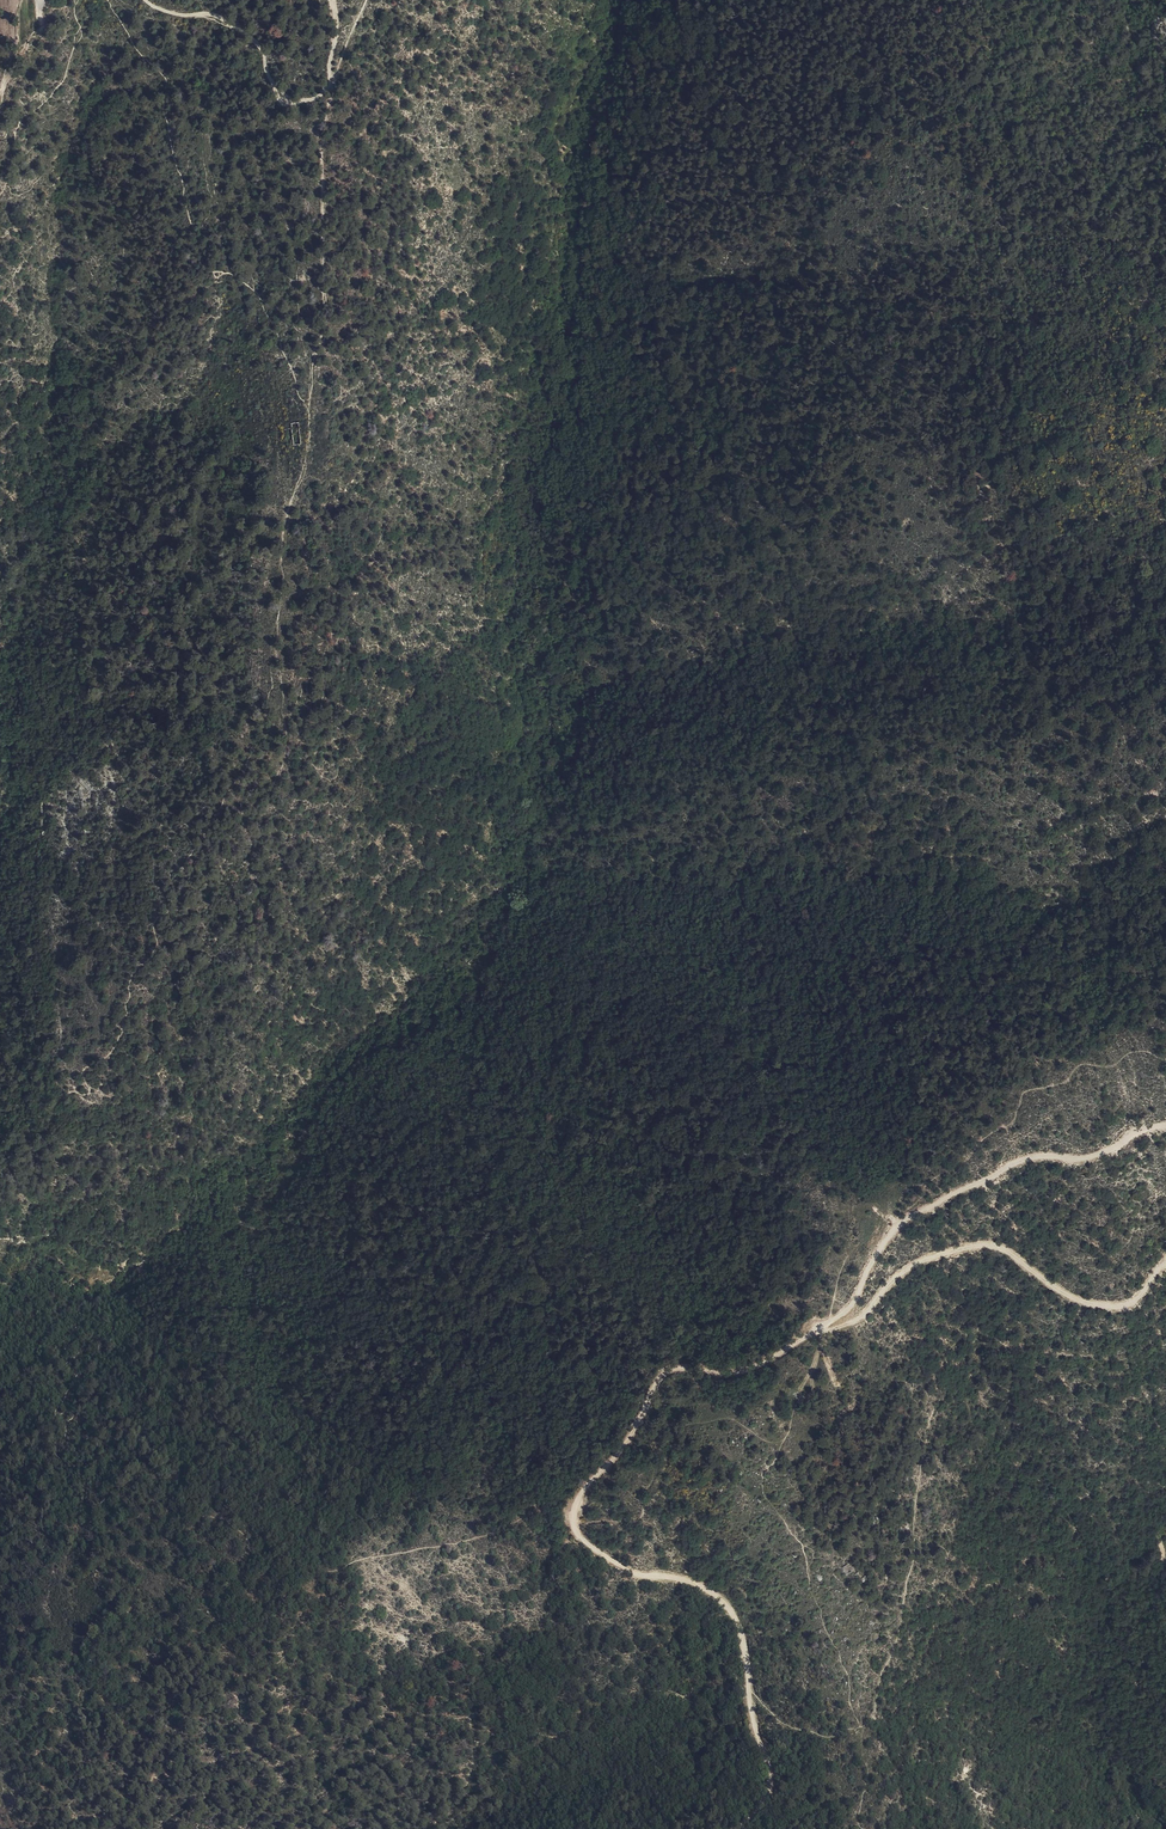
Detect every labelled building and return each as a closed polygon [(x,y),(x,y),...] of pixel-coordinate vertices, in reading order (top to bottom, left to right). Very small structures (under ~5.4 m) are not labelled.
[(292,416),(294,436),(301,436),(299,415),(292,416)]
